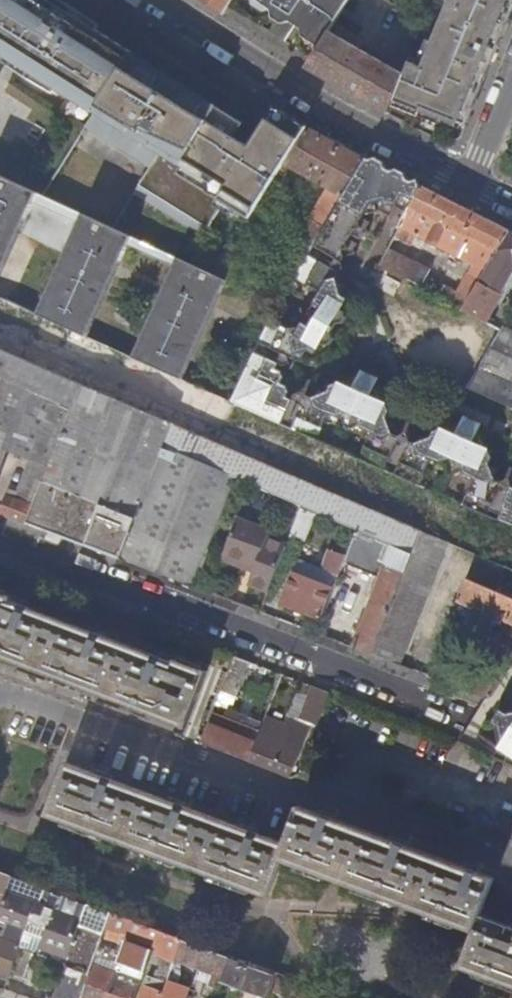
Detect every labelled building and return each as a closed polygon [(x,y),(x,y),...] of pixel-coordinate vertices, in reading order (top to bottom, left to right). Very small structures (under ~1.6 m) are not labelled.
[(50,1),(49,0),(0,0),(0,52),(13,60),(50,1)] [(229,7),(234,0),(201,0),(224,15),(229,7)] [(254,5),(266,12),(275,10),(277,19),(285,25),(295,23),(296,24),(299,25),(305,29),(300,36),(303,51),(316,59),(332,34),(354,0),(253,0),(254,5)] [(393,105),(419,116),(421,110),(447,121),(449,117),(467,125),(488,74),(476,69),(480,60),(492,65),(499,46),(496,45),(507,18),(510,19),(511,15),(511,3),(509,2),(510,0),(457,0),(450,16),(445,14),(425,63),(412,58),(405,74),(393,105)] [(40,47),(45,38),(43,36),(61,8),(50,1),(13,60),(9,65),(21,72),(37,45),(40,47)] [(101,108),(134,54),(61,8),(43,36),(45,38),(40,47),(37,45),(21,72),(56,95),(60,90),(73,98),(77,93),(101,108)] [(507,18),(496,45),(499,46),(504,35),(510,19),(507,18)] [(316,59),(315,60),(310,69),(390,114),(393,105),(405,74),(332,34),(316,59)] [(286,165),(309,129),(278,109),(262,134),(134,54),(101,108),(92,121),(156,161),(140,187),(210,230),(231,198),(256,214),(269,192),(283,170),(286,165)] [(480,60),(476,69),(488,74),(492,65),(480,60)] [(338,144),(309,129),(286,165),(329,190),(322,203),(336,211),(367,159),(338,144)] [(423,187),(367,159),(336,211),(334,216),(326,228),(296,280),(321,293),(300,334),(274,320),(260,349),(264,351),(265,350),(262,349),(264,346),(294,358),(296,354),(303,357),(305,351),(311,350),(314,344),(319,347),(322,341),(326,343),(332,341),(334,336),(331,331),(328,329),(335,323),(340,325),(346,323),(348,320),(346,313),(342,311),(345,305),(341,303),(343,297),(341,293),(345,287),(338,284),(338,280),(340,275),(314,260),(319,253),(346,266),(349,260),(358,258),(354,240),(370,235),(366,219),(383,214),(393,219),(399,209),(409,214),(423,187)] [(283,170),(269,192),(287,203),(299,185),(288,178),(290,174),(283,170)] [(19,236),(24,224),(72,244),(67,255),(39,317),(41,318),(88,338),(131,245),(177,265),(134,359),(183,381),(229,280),(218,275),(0,175),(0,279),(19,236)] [(511,232),(423,187),(409,214),(397,236),(413,243),(414,240),(419,242),(421,238),(475,266),(459,294),(428,278),(431,272),(389,250),(381,265),(466,310),(511,232)] [(326,228),(334,216),(319,208),(311,220),(326,228)] [(311,220),(265,296),(282,304),(296,280),(326,228),(311,220)] [(24,224),(19,236),(67,255),(72,244),(24,224)] [(511,232),(466,310),(503,331),(505,329),(511,316),(511,303),(510,301),(500,318),(492,313),(511,278),(511,232)] [(225,264),(218,275),(229,280),(247,288),(253,277),(225,264)] [(6,325),(35,332),(41,318),(39,317),(0,299),(0,322),(6,325)] [(41,318),(35,332),(29,345),(225,431),(237,405),(233,403),(183,381),(134,359),(88,338),(41,318)] [(503,331),(470,389),(511,410),(511,332),(505,329),(503,331)] [(412,555),(421,532),(0,349),(0,377),(73,409),(108,424),(156,445),(165,448),(239,480),(298,506),(302,508),(358,532),(371,537),(394,547),(412,555)] [(260,349),(242,384),(292,406),(294,401),(289,398),(291,393),(289,387),(283,384),(286,378),(283,371),(279,369),(281,364),(262,355),(264,351),(260,349)] [(0,377),(0,461),(4,463),(8,453),(49,469),(73,409),(0,377)] [(342,383),(340,386),(387,407),(388,404),(381,401),(375,383),(366,379),(347,385),(342,383)] [(233,403),(237,405),(297,431),(317,440),(325,421),(301,410),(296,422),(287,418),(292,406),(242,384),(233,403)] [(308,395),(301,410),(325,421),(328,413),(344,420),(348,431),(359,426),(373,433),(369,441),(393,452),(400,436),(396,434),(394,430),(396,425),(390,423),(389,418),(383,415),(387,407),(340,386),(336,394),(331,391),(326,393),(320,390),(318,396),(313,397),(308,395)] [(108,424),(73,409),(49,469),(49,471),(28,524),(122,560),(128,544),(138,518),(80,496),(107,426),(108,424)] [(443,429),(442,433),(488,454),(489,449),(484,447),(477,429),(468,425),(449,431),(443,429)] [(138,518),(165,448),(156,445),(107,426),(80,496),(138,518)] [(317,440),(297,431),(281,469),(375,510),(391,473),(361,460),(317,440)] [(403,456),(427,467),(430,459),(447,466),(449,476),(460,472),(475,479),(471,487),(496,498),(502,482),(498,480),(495,475),(497,470),(492,468),(491,464),(484,461),(488,454),(442,433),(438,440),(432,437),(427,439),(423,437),(421,441),(415,443),(410,441),(403,456)] [(361,460),(391,473),(419,485),(427,467),(403,456),(398,468),(388,463),(393,452),(369,441),(361,460)] [(211,550),(239,480),(165,448),(138,518),(128,544),(179,564),(188,541),(211,550)] [(28,524),(49,471),(32,464),(18,501),(9,497),(2,514),(28,524)] [(511,527),(511,505),(507,502),(501,514),(490,510),(496,498),(471,487),(463,505),(511,527)] [(301,511),(302,508),(298,506),(291,522),(296,524),(301,511)] [(315,516),(301,511),(296,524),(294,530),(308,536),(315,516)] [(428,535),(447,543),(452,545),(462,523),(437,511),(428,535)] [(270,592),(287,549),(270,542),(272,536),(240,523),(226,555),(258,566),(256,573),(251,584),(270,592)] [(355,649),(374,656),(412,555),(394,547),(371,537),(358,532),(348,558),(346,563),(382,578),(382,581),(383,581),(373,605),(372,605),(371,607),(355,649)] [(374,656),(400,666),(447,543),(428,535),(421,532),(412,555),(374,656)] [(196,588),(211,550),(188,541),(179,564),(128,544),(122,560),(196,588)] [(340,578),(346,563),(348,558),(331,552),(323,571),(340,578)] [(258,566),(226,555),(224,561),(256,573),(258,566)] [(471,580),(496,591),(506,569),(481,558),(471,580)] [(340,578),(323,571),(298,562),(294,573),(329,587),(331,582),(337,584),(340,578)] [(329,587),(294,573),(282,604),(323,620),(324,620),(324,619),(322,618),(333,589),(335,590),(337,584),(331,582),(329,587)] [(496,591),(471,580),(467,579),(459,601),(511,623),(511,598),(496,591)] [(187,728),(209,671),(162,653),(160,658),(103,636),(104,632),(88,626),(86,629),(29,607),(30,603),(0,592),(0,656),(187,728)] [(318,635),(327,638),(332,623),(324,620),(323,620),(318,635)] [(486,699),(511,659),(511,633),(509,637),(500,636),(465,691),(486,699)] [(252,662),(237,657),(227,682),(242,688),(252,662)] [(286,684),(289,676),(284,674),(282,680),(281,682),(286,684)] [(317,725),(330,692),(315,686),(302,719),(317,725)] [(250,760),(261,733),(248,727),(251,719),(228,710),(225,718),(215,714),(204,742),(250,760)] [(507,716),(502,724),(506,742),(497,756),(511,762),(511,715),(507,716)] [(250,760),(293,777),(312,727),(292,719),(283,741),(261,733),(250,760)] [(49,816),(268,896),(282,858),(476,930),(461,968),(511,987),(511,924),(511,923),(510,926),(480,915),(495,878),(479,871),(480,869),(465,863),(463,866),(407,845),(408,842),(392,836),(391,839),(333,818),(334,815),(318,809),(317,812),(302,806),(288,844),(258,833),(259,830),(244,824),(243,827),(184,806),(185,803),(171,798),(170,800),(112,779),(112,776),(98,770),(96,773),(68,763),(49,816)] [(13,878),(0,917),(0,920),(27,929),(24,940),(22,946),(21,947),(41,954),(43,947),(68,957),(66,965),(67,965),(56,997),(83,997),(94,965),(98,955),(105,934),(107,928),(112,914),(13,878)] [(183,940),(112,914),(107,928),(119,932),(162,949),(160,955),(176,960),(183,940)] [(0,920),(0,931),(24,940),(27,929),(0,920)] [(154,951),(105,934),(98,955),(146,971),(147,971),(154,951)] [(11,977),(21,947),(22,946),(0,938),(0,973),(11,977)] [(223,980),(231,958),(183,940),(176,960),(175,966),(168,983),(163,997),(185,997),(188,989),(177,984),(181,974),(179,962),(203,970),(212,973),(210,979),(203,997),(217,997),(223,980)] [(259,997),(268,997),(276,975),(231,958),(223,980),(257,992),(255,997),(259,997)] [(158,980),(168,983),(175,966),(165,962),(160,975),(158,980)] [(142,981),(94,965),(83,997),(137,997),(142,981)] [(201,975),(210,979),(212,973),(203,970),(201,975)] [(168,983),(158,980),(160,975),(155,973),(151,986),(146,984),(142,997),(163,997),(168,983)] [(294,983),(278,977),(272,994),(283,997),(289,997),(294,983)]
